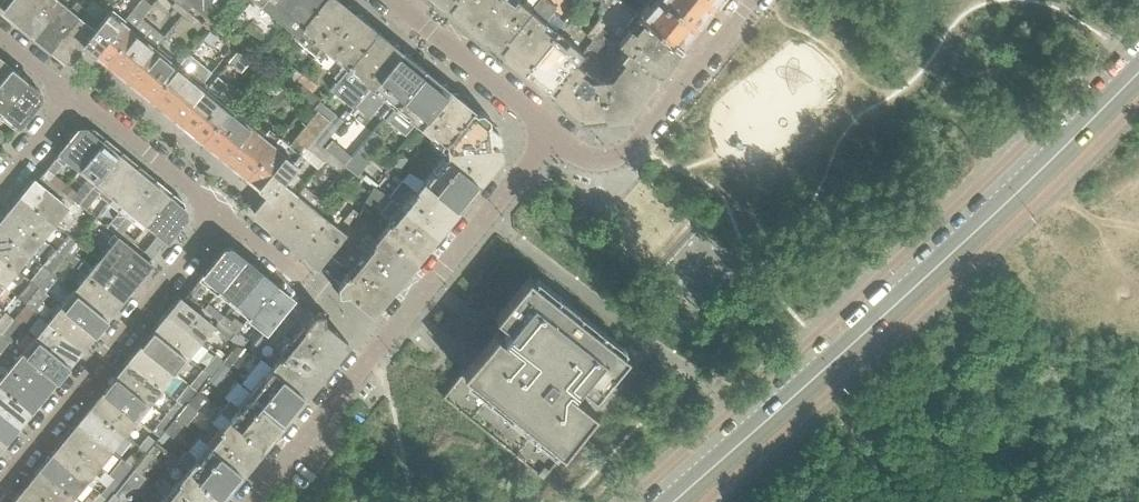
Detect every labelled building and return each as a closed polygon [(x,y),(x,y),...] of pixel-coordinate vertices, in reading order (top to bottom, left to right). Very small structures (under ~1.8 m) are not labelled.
[(40,0),(15,0),(6,11),(21,24),(40,0)] [(65,3),(60,0),(40,0),(21,24),(37,37),(65,3)] [(92,0),(83,0),(81,3),(78,1),(72,9),(65,3),(37,37),(52,49),(92,0)] [(52,49),(66,60),(72,60),(85,44),(110,12),(96,0),(92,0),(52,49)] [(134,27),(151,6),(144,0),(143,0),(135,10),(134,9),(123,22),(110,12),(85,44),(106,62),(134,27)] [(176,1),(173,6),(183,14),(191,3),(187,0),(175,0),(176,1)] [(191,3),(193,5),(212,20),(228,0),(187,0),(191,3)] [(237,17),(266,40),(283,20),(294,29),(301,35),(305,31),(302,29),(325,0),(251,0),(237,17)] [(361,17),(340,0),(325,0),(302,29),(305,31),(345,64),(349,66),(378,30),(361,17)] [(473,28),(496,0),(438,0),(473,28)] [(538,1),(545,8),(552,0),(530,0),(522,9),(514,3),(512,6),(505,0),(496,0),(473,28),(524,70),(550,37),(541,29),(543,26),(527,13),(538,1)] [(663,0),(656,0),(642,17),(645,21),(681,50),(690,39),(688,33),(693,26),(663,0)] [(705,0),(663,0),(693,26),(700,27),(707,18),(704,12),(710,5),(711,5),(705,0)] [(197,18),(189,11),(193,5),(191,3),(183,14),(193,23),(197,18)] [(571,24),(577,16),(572,12),(565,20),(571,24)] [(681,50),(645,21),(642,17),(638,14),(628,27),(632,30),(621,43),(628,49),(622,57),(627,62),(615,77),(608,77),(610,99),(604,100),(606,118),(621,117),(624,119),(681,50)] [(603,29),(603,16),(587,35),(593,40),(603,29)] [(129,80),(157,46),(134,27),(106,62),(129,80)] [(605,54),(603,29),(593,40),(586,48),(605,54)] [(425,69),(409,56),(378,30),(349,66),(345,64),(335,77),(339,81),(341,78),(364,97),(373,86),(396,105),(425,69)] [(210,31),(204,39),(212,45),(218,37),(210,31)] [(583,68),(575,61),(579,56),(566,46),(564,49),(550,37),(524,70),(589,123),(591,120),(606,118),(604,100),(610,99),(608,77),(588,79),(579,72),(583,68)] [(152,99),(180,64),(157,46),(129,80),(152,99)] [(243,71),(251,62),(241,53),(236,54),(229,61),(234,66),(236,65),(243,71)] [(11,67),(0,58),(0,81),(11,67)] [(177,120),(206,85),(180,64),(152,99),(177,120)] [(293,85),(302,73),(292,65),(282,76),(293,85)] [(28,81),(11,67),(0,81),(0,115),(1,115),(28,81)] [(261,69),(255,76),(267,85),(273,78),(261,69)] [(473,109),(453,92),(425,69),(396,105),(431,134),(434,131),(445,141),(473,109)] [(322,98),(298,79),(292,86),(317,106),(322,98)] [(17,127),(41,97),(41,91),(28,81),(1,115),(17,127)] [(203,140),(231,106),(237,99),(214,81),(209,88),(206,85),(177,120),(203,140)] [(271,102),(283,87),(276,81),(264,96),(271,102)] [(281,112),(294,96),(283,87),(271,102),(271,103),(281,112)] [(225,158),(253,124),(231,106),(203,140),(225,158)] [(390,121),(395,114),(388,108),(382,115),(387,118),(390,121)] [(499,133),(488,124),(491,121),(490,117),(483,111),(479,111),(478,112),(473,109),(445,141),(446,149),(499,145),(497,143),(500,139),(499,133)] [(248,178),(281,137),(270,127),(265,133),(253,124),(225,158),(248,178)] [(0,126),(0,149),(11,135),(0,126)] [(82,168),(105,138),(95,130),(89,130),(89,131),(87,129),(80,130),(62,152),(82,168)] [(410,153),(419,142),(411,135),(402,146),(410,153)] [(290,173),(299,161),(304,156),(281,137),(248,178),(270,195),(289,172),(290,173)] [(80,203),(122,152),(105,138),(82,168),(90,175),(77,191),(72,197),(75,200),(76,199),(80,203)] [(331,152),(322,145),(316,140),(315,141),(309,149),(324,161),(325,160),(331,152)] [(472,189),(485,173),(487,174),(502,156),(501,150),(497,147),(499,145),(446,149),(447,157),(436,170),(434,168),(425,180),(459,208),(474,190),(472,189)] [(346,165),(347,166),(358,175),(370,161),(357,151),(346,165)] [(114,194),(138,165),(122,152),(80,203),(87,209),(105,187),(114,194)] [(346,165),(331,152),(325,160),(341,173),(347,166),(346,165)] [(402,167),(411,156),(395,159),(393,164),(402,167)] [(54,173),(63,162),(57,157),(44,174),(63,190),(68,184),(54,173)] [(113,231),(155,179),(138,165),(114,194),(125,203),(120,209),(121,210),(107,227),(113,231)] [(271,228),(299,193),(290,186),(295,178),(290,173),(289,172),(270,195),(257,211),(258,217),(271,228)] [(63,190),(44,174),(43,174),(38,180),(37,179),(30,187),(27,186),(21,194),(56,224),(75,200),(72,197),(63,190)] [(149,223),(173,194),(155,179),(113,231),(131,244),(133,241),(135,239),(125,231),(139,215),(149,223)] [(430,241),(443,225),(445,226),(459,208),(425,180),(382,231),(417,259),(432,242),(430,241)] [(68,184),(63,190),(72,197),(77,191),(68,184)] [(374,205),(383,192),(374,187),(366,201),(374,205)] [(286,240),(315,206),(299,193),(271,228),(286,240)] [(56,224),(21,194),(13,203),(14,207),(10,211),(44,239),(56,224)] [(171,236),(187,217),(186,211),(184,209),(184,208),(184,202),(173,194),(149,223),(160,232),(145,251),(153,258),(168,239),(169,239),(171,236)] [(302,253),(330,219),(315,206),(286,240),(302,253)] [(351,226),(361,213),(355,209),(345,221),(351,226)] [(10,211),(5,217),(2,217),(0,219),(0,227),(31,254),(44,239),(10,211)] [(150,262),(131,244),(113,231),(107,227),(97,218),(91,224),(107,238),(106,239),(113,244),(100,260),(135,288),(142,280),(141,277),(152,263),(150,262)] [(352,245),(344,238),(348,233),(330,219),(302,253),(320,267),(338,247),(346,253),(352,245)] [(82,235),(80,233),(82,231),(78,228),(77,230),(71,226),(66,232),(70,235),(77,241),(82,235)] [(0,227),(0,254),(19,269),(31,254),(0,227)] [(388,293),(401,277),(402,278),(417,259),(382,231),(377,238),(371,232),(361,244),(367,249),(362,256),(352,248),(341,261),(351,269),(339,286),(340,294),(339,295),(340,296),(341,295),(349,294),(350,293),(374,312),(389,294),(388,293)] [(65,256),(70,249),(77,241),(70,235),(57,250),(65,256)] [(219,291),(246,258),(232,248),(226,248),(202,278),(219,291)] [(52,272),(62,260),(65,256),(57,250),(56,249),(44,264),(52,272)] [(135,288),(100,260),(95,267),(84,260),(70,249),(65,256),(70,261),(83,271),(88,275),(120,302),(125,297),(128,297),(135,288)] [(0,254),(0,281),(5,286),(12,278),(18,283),(25,275),(19,269),(0,254)] [(57,276),(70,261),(65,256),(62,260),(52,272),(57,276)] [(235,304),(261,271),(246,258),(219,291),(235,304)] [(40,287),(52,272),(44,264),(31,280),(32,280),(40,287)] [(120,302),(88,275),(83,271),(76,280),(81,284),(75,290),(110,319),(117,311),(116,307),(120,302)] [(251,317),(277,284),(261,271),(235,304),(251,317)] [(61,279),(57,276),(52,272),(40,287),(49,295),(61,279)] [(597,399),(630,358),(530,276),(497,316),(494,313),(471,340),(483,350),(464,373),(564,455),(597,414),(575,396),(582,387),(597,399)] [(27,303),(40,287),(32,280),(18,296),(27,303)] [(274,324),(283,313),(294,298),(277,284),(251,317),(258,323),(240,345),(251,349),(263,334),(265,335),(274,324)] [(36,310),(49,295),(40,287),(27,303),(36,310)] [(110,319),(75,290),(62,306),(95,333),(100,328),(103,328),(110,319)] [(210,313),(219,302),(213,298),(204,309),(210,313)] [(215,327),(181,299),(176,305),(173,305),(167,312),(203,342),(215,327)] [(23,326),(36,310),(27,303),(14,318),(23,326)] [(95,333),(62,306),(50,321),(83,348),(95,333)] [(14,318),(6,311),(0,319),(0,333),(2,335),(14,318)] [(203,342),(167,312),(159,322),(160,325),(156,330),(190,358),(203,342)] [(320,376),(327,367),(333,360),(334,361),(349,343),(325,324),(326,322),(326,314),(326,313),(325,312),(324,313),(316,314),(294,340),(273,366),(307,394),(321,377),(320,376)] [(284,325),(289,318),(283,313),(274,324),(280,329),(284,325)] [(225,315),(220,321),(236,335),(236,334),(241,328),(232,321),(225,315)] [(12,342),(24,327),(23,326),(14,318),(2,335),(10,341),(12,342)] [(83,348),(50,321),(36,338),(69,365),(83,348)] [(285,333),(280,329),(274,324),(265,335),(275,344),(285,333)] [(190,358),(156,330),(151,336),(148,336),(141,344),(178,373),(190,358)] [(10,341),(2,335),(0,337),(0,354),(10,341)] [(233,348),(238,343),(229,337),(216,353),(224,359),(233,348)] [(69,365),(36,338),(24,353),(57,380),(69,365)] [(178,373),(141,344),(134,353),(135,356),(130,361),(165,389),(178,373)] [(226,371),(240,354),(233,348),(224,359),(219,365),(226,371)] [(57,380),(24,353),(11,368),(44,395),(57,380)] [(165,389),(130,361),(117,377),(132,389),(152,405),(165,389)] [(211,375),(216,369),(209,364),(205,369),(203,368),(203,369),(211,375)] [(278,427),(285,418),(291,411),(292,412),(307,394),(273,366),(253,389),(239,406),(231,399),(222,411),(230,418),(265,446),(279,428),(278,427)] [(11,368),(0,382),(0,384),(35,411),(41,404),(40,401),(44,395),(11,368)] [(199,391),(211,375),(203,369),(191,384),(199,391)] [(152,405),(132,389),(117,377),(105,392),(140,420),(152,405)] [(0,384),(0,411),(19,426),(24,420),(27,421),(35,411),(0,384)] [(189,403),(199,391),(191,384),(178,400),(186,407),(189,403)] [(140,420),(105,392),(92,408),(127,435),(140,420)] [(173,422),(177,416),(186,407),(178,400),(165,415),(173,422)] [(185,423),(196,409),(189,403),(186,407),(177,416),(185,423)] [(127,435),(92,408),(79,424),(114,451),(127,435)] [(0,411),(0,437),(6,442),(19,426),(0,411)] [(165,431),(173,422),(165,415),(153,431),(160,437),(165,431)] [(236,478),(249,462),(250,464),(265,446),(230,418),(227,421),(220,415),(211,427),(218,433),(197,457),(188,450),(179,461),(188,468),(223,497),(237,479),(236,478)] [(173,437),(185,423),(177,416),(173,422),(165,431),(173,437)] [(114,451),(79,424),(75,429),(72,429),(65,436),(102,466),(114,451)] [(148,452),(157,441),(149,435),(140,447),(148,452)] [(102,466),(65,436),(57,446),(58,449),(54,455),(88,482),(93,486),(101,477),(96,473),(102,466)] [(142,462),(132,454),(127,461),(136,469),(142,462)] [(142,473),(154,458),(148,454),(142,462),(136,469),(142,473)] [(88,482),(54,455),(42,469),(76,497),(88,482)] [(123,484),(136,469),(127,461),(125,460),(112,475),(123,484)] [(544,479),(550,471),(545,467),(539,475),(544,479)] [(223,497),(188,468),(174,486),(164,477),(157,486),(167,495),(161,501),(219,501),(223,497)] [(42,469),(29,485),(50,501),(72,501),(76,497),(42,469)] [(139,486),(146,477),(142,473),(136,469),(123,484),(119,489),(115,494),(122,499),(131,488),(139,486)] [(110,500),(115,494),(119,489),(112,484),(104,495),(110,500)] [(29,485),(16,501),(17,501),(50,501),(29,485)] [(110,500),(104,495),(102,493),(94,501),(108,501),(110,500)] [(122,499),(115,494),(110,500),(108,501),(120,501),(122,499)]
